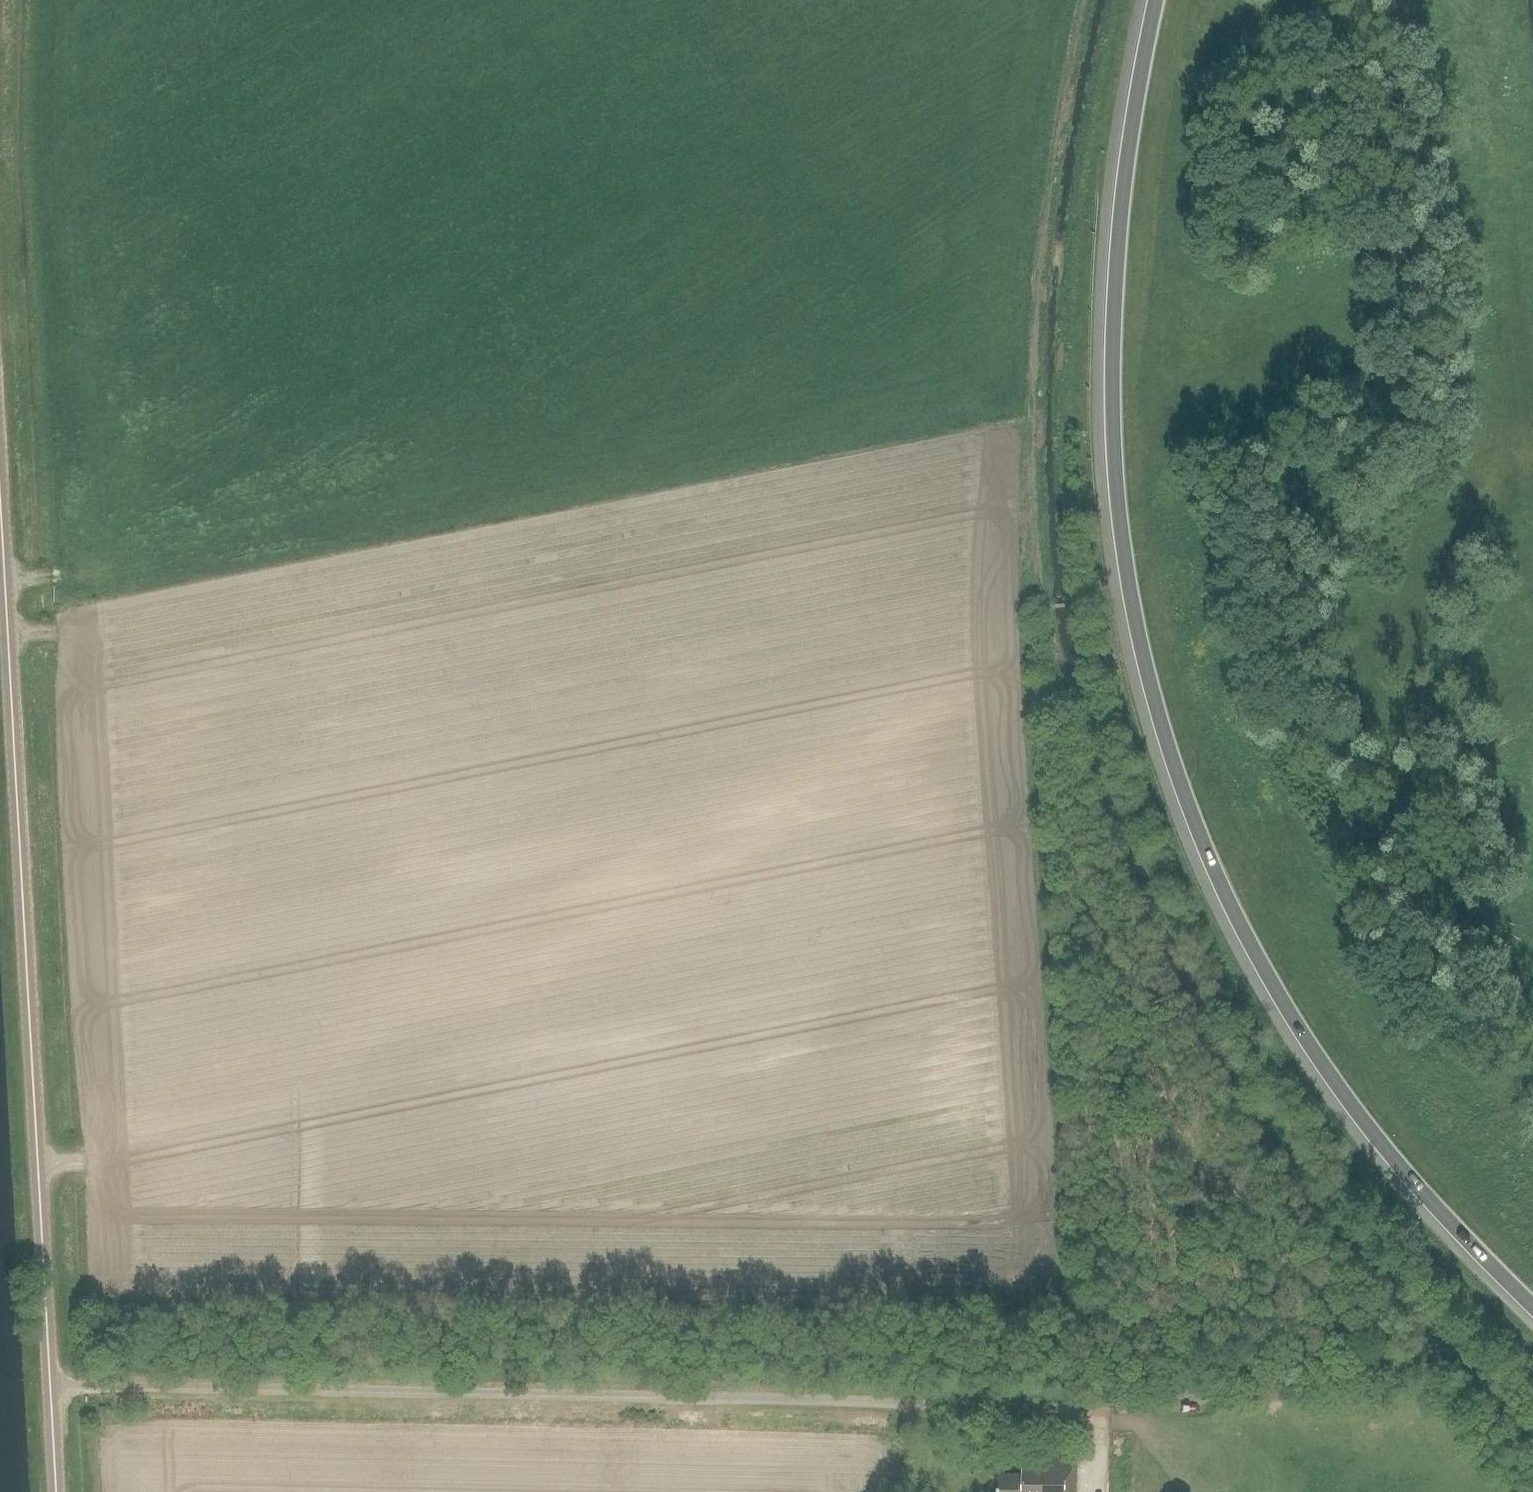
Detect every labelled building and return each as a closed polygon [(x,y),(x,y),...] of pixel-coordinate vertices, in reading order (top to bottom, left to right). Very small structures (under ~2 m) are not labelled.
[(1080,1465),(1025,1464),(1025,1480),(999,1479),(998,1491),(1079,1491),(1080,1465)]
